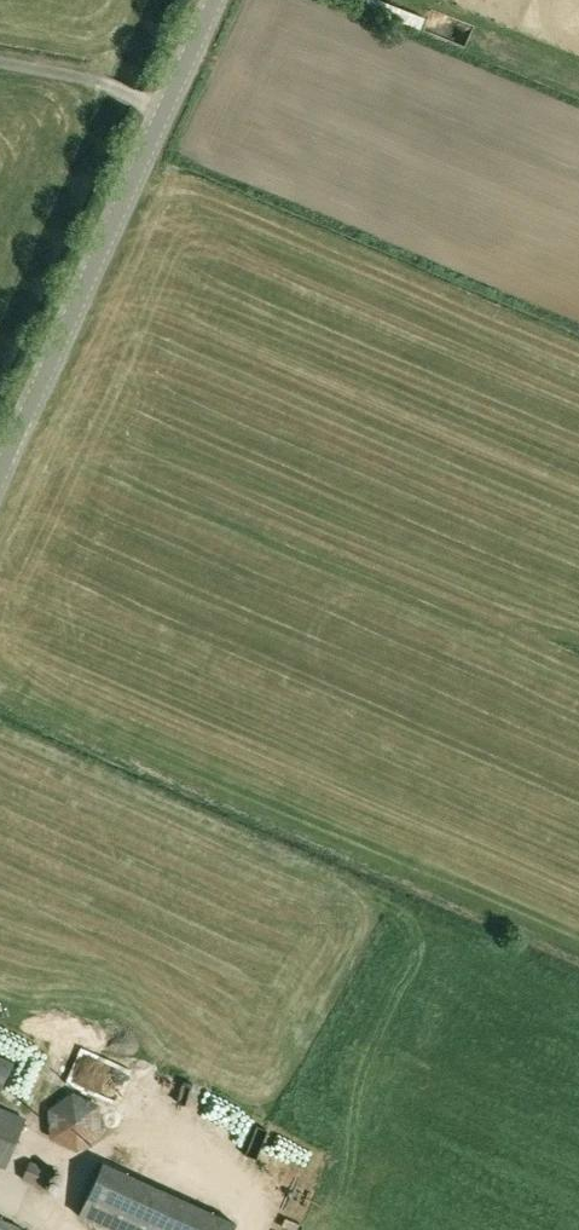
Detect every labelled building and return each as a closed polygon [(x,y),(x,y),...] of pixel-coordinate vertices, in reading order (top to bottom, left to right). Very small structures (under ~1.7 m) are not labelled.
[(385,1),(380,12),(420,28),(424,16),(385,1)] [(20,1100),(34,1072),(0,1056),(0,1091),(20,1100)] [(85,1087),(111,1103),(122,1086),(95,1070),(85,1087)] [(50,1138),(77,1152),(101,1134),(99,1105),(73,1092),(48,1108),(50,1138)] [(5,1169),(26,1117),(0,1106),(0,1167),(5,1169)] [(102,1164),(77,1217),(104,1229),(232,1229),(234,1225),(102,1164)]
